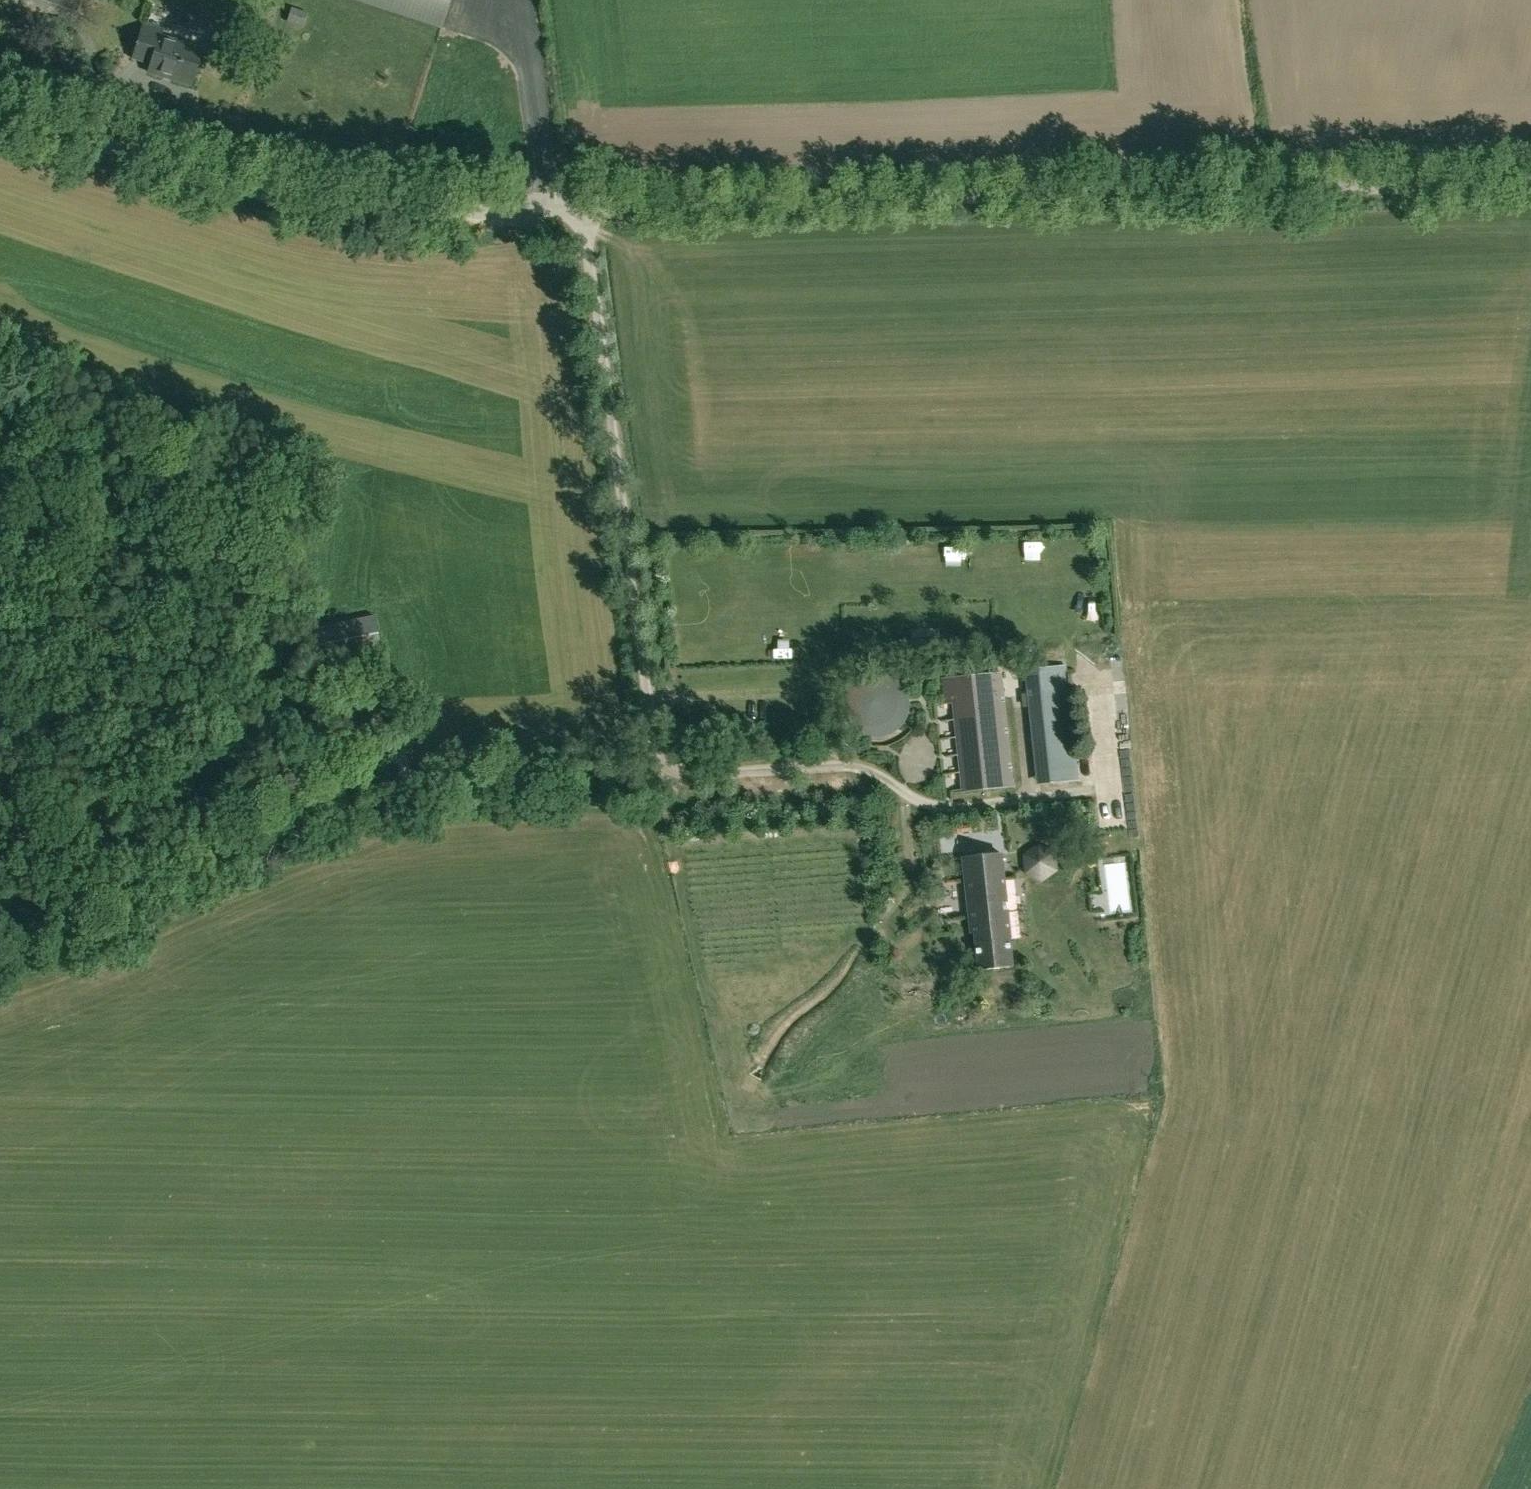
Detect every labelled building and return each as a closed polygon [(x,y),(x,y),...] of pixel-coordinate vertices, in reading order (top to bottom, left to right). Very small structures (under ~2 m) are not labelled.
[(76,10),(79,0),(48,0),(76,10)] [(451,0),(358,0),(442,27),(451,0)] [(191,83),(203,48),(161,34),(163,28),(144,22),(133,56),(151,62),(149,70),(191,83)] [(299,630),(302,656),(379,641),(374,615),(299,630)] [(1054,688),(1055,678),(1036,675),(1038,665),(1026,663),(1023,683),(1054,688)] [(849,683),(846,691),(844,699),(845,707),(848,715),(852,721),(858,727),(865,731),(873,733),(881,733),(889,730),(896,726),(902,721),(907,714),(909,706),(909,698),(908,690),(904,682),(899,676),(892,672),(885,669),(876,668),(868,669),(861,672),(854,677),(849,683)] [(955,789),(1014,783),(1002,669),(943,675),(955,789)] [(1069,689),(1028,693),(1037,782),(1078,778),(1069,689)] [(1003,853),(965,857),(972,932),(975,932),(978,970),(1013,967),(1003,853)] [(1115,865),(1117,913),(1131,913),(1130,903),(1137,903),(1135,864),(1115,865)]
